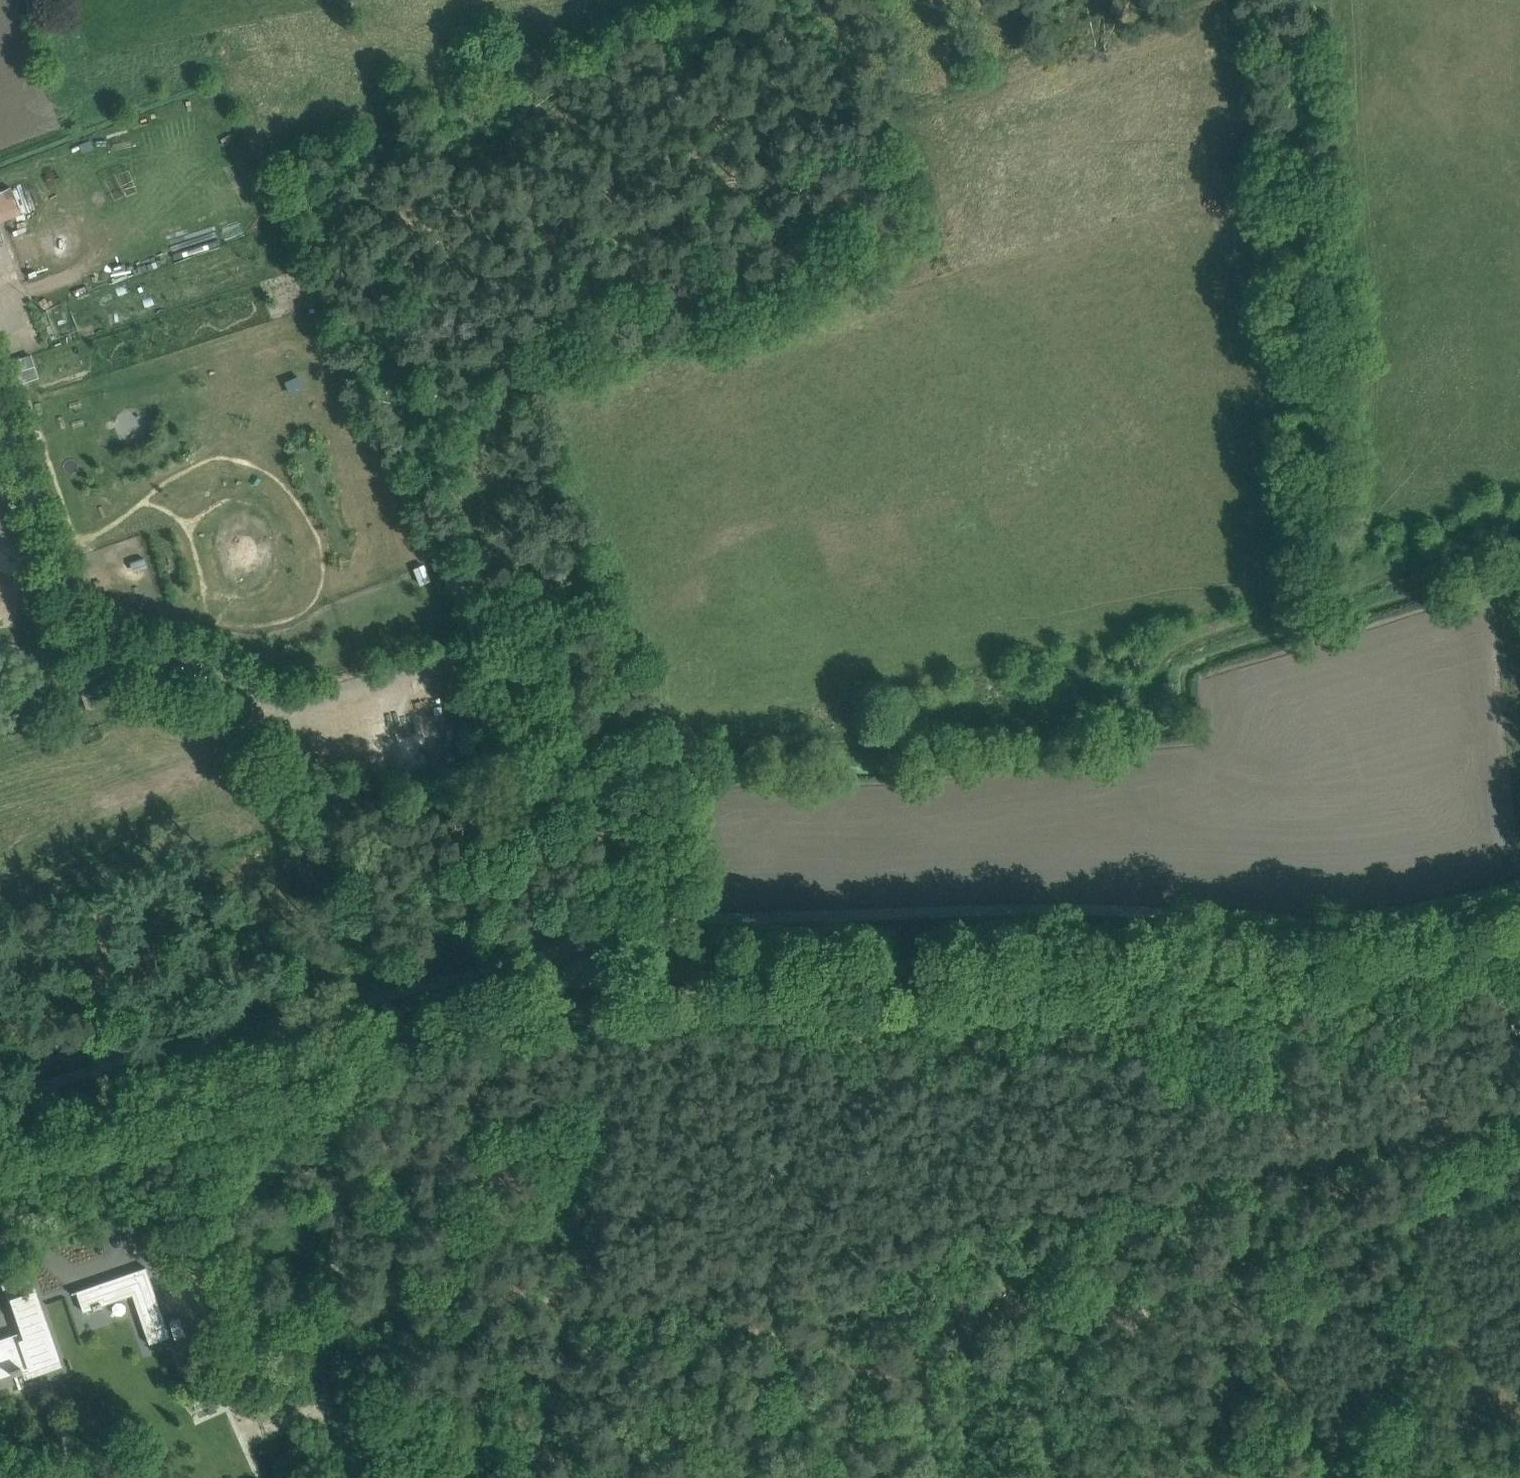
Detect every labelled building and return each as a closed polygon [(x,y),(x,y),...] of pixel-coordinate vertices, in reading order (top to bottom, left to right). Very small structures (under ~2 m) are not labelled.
[(22,213),(11,185),(0,189),(0,221),(22,213)] [(0,482),(0,537),(18,531),(1,482),(0,482)] [(77,1290),(84,1311),(132,1294),(149,1343),(170,1336),(146,1266),(77,1290)] [(56,1358),(34,1293),(12,1300),(23,1333),(0,1341),(0,1377),(56,1358)] [(0,1304),(0,1306),(7,1321),(17,1316),(9,1300),(0,1304)]
